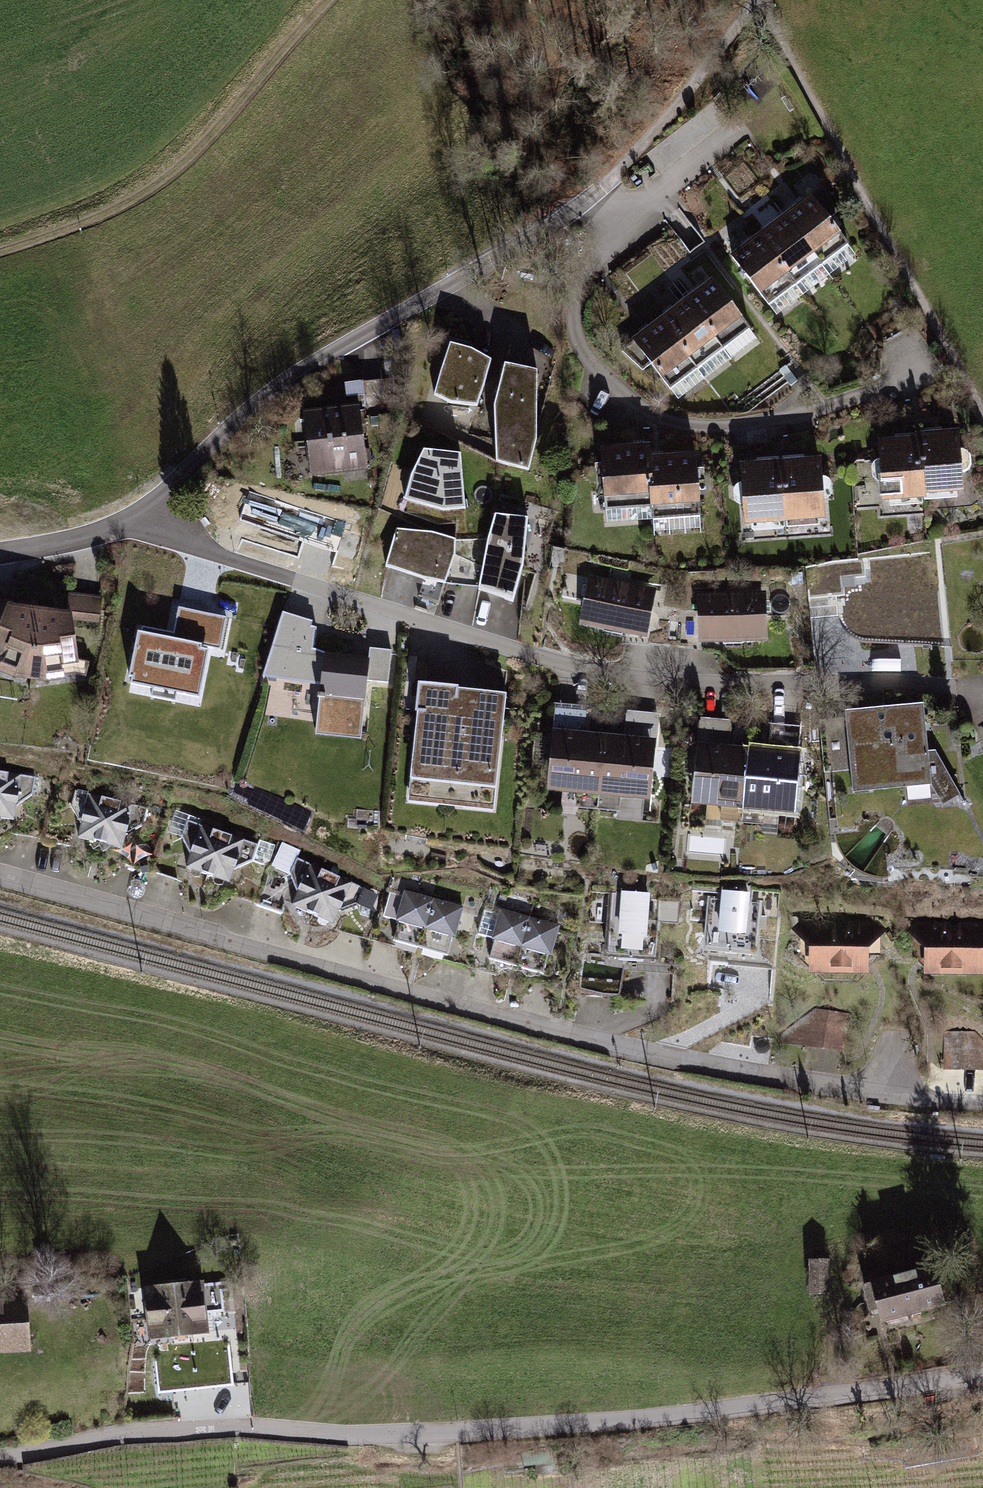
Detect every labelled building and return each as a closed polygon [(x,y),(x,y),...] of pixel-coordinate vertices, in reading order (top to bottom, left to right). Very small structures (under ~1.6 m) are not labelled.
[(812,194),(784,215),(830,275),(857,254),(812,194)] [(784,216),(756,236),(801,296),(829,275),(784,216)] [(756,237),(728,258),(773,317),(801,297),(756,237)] [(714,278),(686,299),(732,358),(759,337),(714,278)] [(686,299),(658,320),(703,380),(731,359),(686,299)] [(657,321),(630,342),(675,401),(703,380),(657,321)] [(471,351),(447,346),(433,398),(451,406),(475,407),(486,384),(490,364),(471,351)] [(535,373),(503,366),(495,407),(497,466),(526,471),(538,440),(535,373)] [(300,413),(308,483),(367,476),(360,407),(300,413)] [(962,430),(919,433),(925,502),(968,498),(962,430)] [(919,435),(876,439),(881,507),(924,504),(919,435)] [(648,448),(601,451),(605,511),(652,508),(648,448)] [(459,455),(422,452),(409,473),(405,500),(441,511),(465,506),(459,455)] [(695,456),(649,459),(653,519),(699,516),(695,456)] [(823,458),(782,461),(785,526),(827,524),(823,458)] [(781,461),(739,463),(743,528),(785,526),(781,461)] [(484,551),(477,593),(512,606),(522,576),(525,520),(494,517),(484,551)] [(430,535),(395,532),(382,571),(442,585),(453,562),(455,542),(430,535)] [(588,574),(578,624),(645,637),(655,588),(588,574)] [(764,592),(697,593),(697,640),(765,640),(764,592)] [(28,682),(51,683),(80,673),(71,624),(101,627),(104,599),(70,596),(67,612),(39,607),(28,682)] [(28,682),(39,607),(6,602),(0,601),(0,673),(3,676),(28,682)] [(227,620),(141,601),(124,679),(184,693),(192,657),(263,673),(275,621),(229,611),(227,620)] [(312,622),(277,615),(262,680),(317,688),(315,725),(362,728),(372,661),(318,653),(307,651),(312,622)] [(500,704),(413,697),(403,815),(491,822),(500,704)] [(588,710),(554,707),(546,796),(654,805),(662,717),(629,714),(627,738),(586,735),(588,710)] [(923,707),(845,713),(852,792),(929,785),(923,707)] [(731,723),(699,721),(692,809),(797,817),(804,729),(771,727),(769,751),(729,748),(731,723)] [(0,775),(0,822),(13,824),(15,812),(32,800),(35,780),(0,775)] [(147,811),(72,793),(69,812),(79,826),(75,844),(121,855),(126,838),(142,832),(147,811)] [(179,840),(188,856),(184,872),(231,887),(236,873),(250,867),(265,870),(274,846),(259,842),(258,847),(184,823),(179,840)] [(294,891),(287,908),(334,928),(341,914),(358,906),(365,890),(298,858),(288,877),(294,891)] [(463,902),(400,885),(390,920),(397,922),(392,941),(449,956),(463,902)] [(606,889),(603,955),(656,957),(658,923),(680,924),(682,899),(653,898),(653,891),(606,889)] [(706,891),(703,953),(758,955),(759,918),(775,919),(776,894),(706,891)] [(495,915),(482,911),(474,937),(492,942),(487,960),(515,965),(528,916),(498,906),(495,915)] [(528,916),(515,965),(546,974),(558,925),(528,916)] [(809,948),(808,974),(868,974),(869,950),(891,930),(882,922),(850,920),(832,920),(801,921),(791,930),(809,948)] [(909,931),(924,945),(924,972),(981,972),(981,947),(982,945),(982,923),(916,923),(909,931)] [(786,1033),(786,1037),(841,1046),(847,1015),(818,1010),(786,1033)] [(947,1036),(947,1067),(980,1067),(980,1036),(947,1036)] [(931,1259),(865,1279),(878,1325),(945,1306),(931,1259)] [(199,1277),(140,1282),(145,1341),(204,1336),(199,1277)] [(837,1282),(821,1283),(821,1315),(837,1315),(837,1282)] [(0,1296),(0,1347),(28,1344),(24,1294),(0,1296)]
